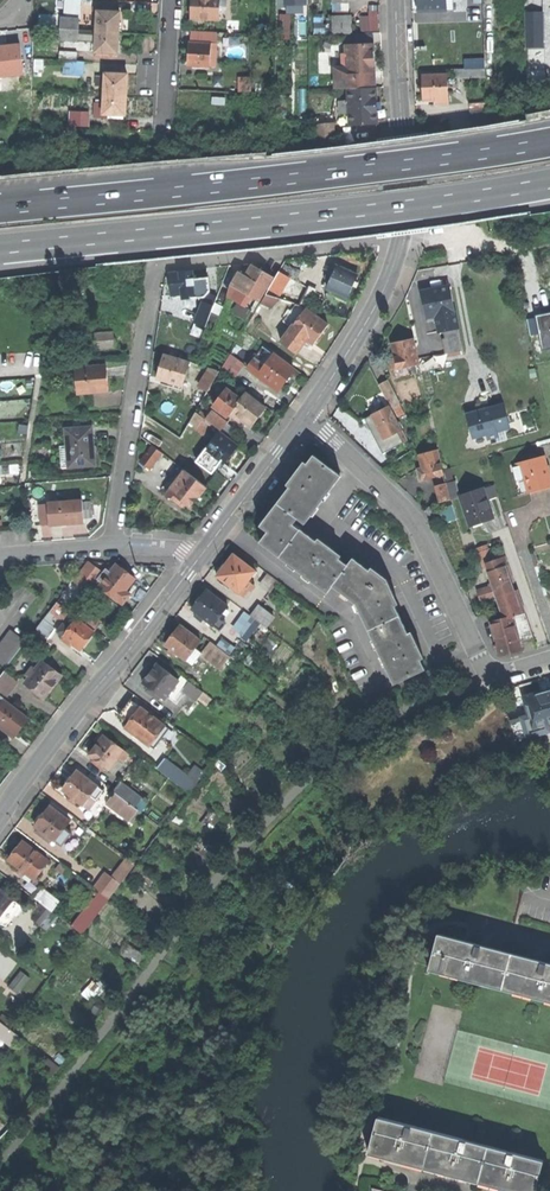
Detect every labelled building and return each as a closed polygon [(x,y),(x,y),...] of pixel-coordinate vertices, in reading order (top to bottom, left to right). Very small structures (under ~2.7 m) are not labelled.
[(219,0),(191,0),(191,5),(190,18),(218,19),(219,5),(219,0)] [(446,0),(418,0),(418,2),(418,11),(452,10),(452,2),(446,2),(446,0)] [(335,4),(334,16),(349,15),(349,4),(342,4),(335,4)] [(114,12),(98,11),(97,30),(119,31),(119,20),(120,12),(114,12)] [(368,16),(360,17),(361,31),(380,30),(379,11),(370,11),(368,11),(368,16)] [(543,12),(525,12),(526,48),(544,48),(543,12)] [(291,32),(290,32),(291,14),(280,14),(279,41),(291,41),(291,32)] [(334,16),(332,16),(332,18),(332,35),(353,34),(352,15),(349,15),(334,16)] [(327,33),(332,35),(332,18),(327,18),(327,24),(317,24),(314,34),(327,33)] [(61,30),(79,30),(79,19),(61,19),(61,30)] [(78,40),(79,30),(61,30),(60,40),(78,40)] [(118,40),(119,31),(97,30),(96,51),(112,52),(118,53),(118,40)] [(191,32),(191,42),(208,43),(208,33),(191,32)] [(22,72),(18,42),(0,44),(0,75),(22,72)] [(208,43),(191,42),(189,42),(189,55),(188,66),(209,67),(210,62),(215,63),(216,43),(208,43)] [(347,45),(347,54),(343,54),(343,65),(335,66),(336,89),(349,89),(374,88),(373,56),(373,44),(347,45)] [(59,60),(64,60),(77,61),(77,52),(60,51),(59,60)] [(43,61),(34,60),(34,71),(42,71),(43,61)] [(64,60),(63,73),(83,75),(84,62),(77,61),(64,60)] [(485,69),(454,69),(454,78),(485,78),(485,69)] [(126,94),(127,84),(127,74),(105,73),(104,93),(126,94)] [(447,75),(423,76),(424,89),(424,99),(436,99),(436,105),(448,104),(447,75)] [(214,87),(222,87),(223,76),(214,76),(214,87)] [(252,78),(240,78),(240,91),(252,91),(252,78)] [(267,84),(256,84),(256,93),(267,92),(267,84)] [(350,124),(377,123),(376,104),(375,88),(374,88),(349,89),(350,124)] [(126,104),(126,94),(104,93),(103,114),(125,115),(126,104)] [(485,101),(469,102),(469,112),(471,112),(471,120),(487,119),(485,101)] [(90,112),(69,111),(69,126),(90,127),(90,112)] [(231,295),(244,303),(250,293),(259,299),(266,287),(273,276),(261,269),(251,263),(245,273),(239,269),(231,282),(237,285),(231,295)] [(284,263),(282,270),(296,275),(299,268),(284,263)] [(337,266),(335,269),(330,280),(327,288),(347,298),(350,292),(352,286),(356,288),(358,283),(354,281),(357,276),(337,266)] [(326,278),(330,280),(335,269),(331,267),(326,278)] [(170,293),(181,292),(181,296),(201,295),(207,289),(206,275),(192,277),(192,268),(180,269),(168,270),(170,293)] [(288,275),(278,269),(273,276),(266,287),(277,293),(288,275)] [(309,285),(299,305),(306,307),(310,308),(318,290),(309,285)] [(435,289),(422,292),(427,317),(436,315),(455,311),(449,286),(435,289)] [(193,320),(204,324),(216,294),(208,291),(204,299),(202,298),(193,320)] [(292,328),(305,309),(306,307),(299,305),(295,304),(283,321),(292,328)] [(61,305),(46,307),(46,314),(62,313),(61,305)] [(327,325),(305,309),(292,328),(281,342),(296,353),(306,339),(313,344),(321,333),(327,325)] [(458,329),(455,311),(436,315),(439,333),(444,332),(458,329)] [(458,329),(444,332),(445,338),(442,339),(445,354),(462,350),(458,329)] [(92,332),(94,348),(113,345),(111,330),(92,332)] [(399,343),(392,344),(395,358),(391,359),(393,370),(418,365),(413,340),(399,343)] [(228,352),(218,368),(231,377),(241,361),(228,352)] [(180,387),(188,361),(163,353),(160,363),(156,375),(161,376),(159,381),(180,387)] [(258,353),(247,369),(271,387),(273,384),(280,388),(287,379),(294,370),(271,353),(258,353)] [(104,365),(73,367),(75,392),(106,389),(105,376),(104,365)] [(206,389),(218,368),(210,365),(198,384),(206,389)] [(387,381),(379,385),(391,409),(400,405),(387,381)] [(229,416),(239,423),(240,421),(251,428),(257,419),(267,406),(262,403),(255,398),(246,391),(241,397),(227,386),(211,407),(227,419),(229,416)] [(261,391),(255,398),(262,403),(267,395),(261,391)] [(480,410),(466,414),(473,439),(486,435),(488,440),(499,437),(497,432),(511,428),(504,403),(491,407),(491,409),(485,410),(480,412),(480,410)] [(405,414),(400,405),(391,409),(396,418),(405,414)] [(381,441),(401,430),(388,407),(379,412),(372,415),(374,420),(371,421),(381,441)] [(227,435),(230,431),(230,424),(210,409),(204,417),(227,435)] [(201,416),(196,412),(189,422),(195,426),(201,416)] [(64,443),(59,444),(60,466),(92,464),(91,446),(90,426),(64,428),(64,443)] [(230,454),(237,445),(219,432),(206,450),(221,461),(224,463),(230,454)] [(153,446),(140,462),(149,469),(162,453),(153,446)] [(212,473),(221,461),(206,450),(196,462),(212,473)] [(438,451),(419,455),(422,467),(418,468),(419,475),(420,480),(444,475),(438,451)] [(289,487),(277,504),(297,519),(304,525),(340,477),(313,456),(300,472),(298,471),(292,478),(294,481),(289,487)] [(521,463),(529,493),(549,487),(549,480),(547,471),(544,457),(521,463)] [(173,485),(167,492),(166,494),(178,503),(180,500),(185,503),(190,507),(206,487),(184,470),(173,485)] [(278,476),(276,475),(269,485),(272,488),(278,480),(280,478),(278,476)] [(162,488),(167,492),(173,485),(167,481),(162,488)] [(455,482),(447,483),(451,499),(459,497),(455,482)] [(446,484),(438,486),(441,502),(450,500),(446,484)] [(493,486),(483,490),(487,501),(490,500),(497,497),(493,486)] [(461,498),(470,526),(493,518),(490,508),(487,501),(483,490),(461,498)] [(84,523),(84,519),(82,502),(82,500),(48,503),(48,504),(49,524),(49,525),(64,524),(84,523)] [(82,502),(84,519),(92,518),(91,502),(82,502)] [(40,525),(49,524),(48,504),(39,505),(40,525)] [(327,593),(333,586),(348,566),(339,559),(332,554),(334,551),(328,547),(326,544),(323,548),(316,542),(303,532),(292,524),(297,519),(277,504),(270,512),(273,514),(262,529),(267,532),(259,542),(327,593)] [(435,506),(427,510),(433,523),(441,519),(435,506)] [(451,508),(441,512),(445,521),(454,516),(451,508)] [(319,539),(316,542),(323,548),(326,544),(319,539)] [(485,550),(479,552),(484,569),(487,568),(486,564),(489,563),(485,550)] [(341,556),(334,551),(332,554),(339,559),(341,556)] [(232,587),(239,593),(248,581),(256,571),(234,555),(225,566),(223,564),(220,568),(217,572),(219,574),(217,576),(220,578),(218,581),(229,590),(232,587)] [(502,558),(489,563),(486,564),(487,568),(489,573),(505,567),(502,558)] [(357,604),(368,630),(399,616),(395,606),(391,598),(394,596),(391,589),(387,580),(384,582),(369,571),(353,559),(348,566),(333,586),(357,604)] [(100,580),(97,584),(121,602),(128,592),(124,588),(129,582),(134,575),(115,561),(109,569),(105,567),(97,578),(100,580)] [(505,619),(513,617),(521,614),(514,592),(505,567),(489,573),(491,580),(492,583),(489,584),(490,587),(478,592),(481,602),(497,597),(505,619)] [(372,568),(369,571),(384,582),(387,580),(372,568)] [(270,591),(278,581),(267,574),(259,583),(270,591)] [(248,581),(239,593),(243,596),(252,585),(248,581)] [(204,618),(213,625),(219,618),(228,607),(207,590),(199,600),(192,609),(197,612),(194,615),(202,621),(204,618)] [(518,590),(514,592),(521,614),(526,612),(518,590)] [(55,629),(52,626),(54,623),(52,621),(54,619),(65,620),(69,613),(65,610),(66,608),(57,602),(36,629),(48,639),(55,629)] [(274,618),(258,606),(251,616),(260,623),(266,627),(274,618)] [(95,632),(100,624),(79,607),(73,614),(95,632)] [(245,612),(233,628),(243,636),(241,637),(247,641),(260,623),(251,616),(245,612)] [(526,612),(521,614),(513,617),(520,642),(533,638),(526,612)] [(412,676),(425,670),(420,660),(416,651),(419,649),(417,645),(415,641),(412,642),(408,635),(399,616),(368,630),(394,683),(412,675),(412,676)] [(520,642),(513,617),(505,619),(490,623),(496,645),(500,656),(522,650),(520,642)] [(219,618),(213,625),(221,631),(226,624),(219,618)] [(77,619),(63,637),(80,650),(88,641),(94,632),(77,619)] [(177,653),(187,660),(196,648),(201,642),(179,626),(173,634),(165,644),(170,648),(168,651),(175,657),(177,653)] [(0,639),(0,663),(21,637),(9,628),(0,639)] [(222,638),(216,646),(229,655),(234,648),(222,638)] [(212,642),(202,655),(212,662),(209,665),(218,672),(230,656),(229,655),(216,646),(212,642)] [(196,648),(187,660),(193,665),(202,653),(196,648)] [(26,675),(22,681),(41,695),(49,684),(58,673),(39,658),(32,667),(29,665),(23,672),(26,675)] [(151,689),(161,696),(164,699),(178,680),(157,664),(149,675),(143,683),(151,689)] [(0,670),(0,695),(1,696),(13,680),(0,670)] [(203,691),(189,681),(183,689),(197,700),(203,691)] [(535,728),(549,724),(549,686),(545,687),(525,693),(531,714),(535,728)] [(158,700),(161,696),(151,689),(149,693),(158,700)] [(0,698),(0,725),(5,729),(8,726),(13,730),(19,722),(25,715),(1,696),(0,698)] [(129,722),(140,707),(130,700),(121,712),(119,715),(129,722)] [(169,729),(140,707),(129,722),(125,727),(154,749),(169,729)] [(514,734),(535,728),(531,714),(510,720),(514,734)] [(123,762),(129,754),(104,735),(94,747),(89,754),(93,758),(91,760),(102,768),(104,766),(108,769),(118,757),(123,762)] [(114,774),(123,762),(118,757),(108,769),(114,774)] [(183,772),(164,758),(157,768),(175,782),(183,772)] [(205,773),(196,766),(188,776),(197,783),(205,773)] [(91,795),(97,786),(76,770),(70,780),(62,789),(71,796),(77,800),(83,805),(91,795)] [(188,776),(183,772),(175,782),(190,793),(197,783),(188,776)] [(141,798),(120,782),(113,790),(116,793),(134,806),(141,798)] [(97,786),(91,795),(97,799),(103,790),(97,786)] [(141,811),(134,806),(116,793),(107,804),(130,821),(132,817),(135,819),(141,811)] [(147,803),(141,798),(134,806),(141,811),(147,803)] [(55,841),(58,836),(64,829),(70,821),(50,806),(42,816),(40,814),(37,818),(34,822),(35,825),(38,827),(43,831),(40,835),(49,842),(52,839),(55,841)] [(35,831),(40,835),(43,831),(38,827),(35,831)] [(64,829),(58,836),(63,840),(69,833),(64,829)] [(48,861),(23,841),(15,851),(9,859),(19,868),(16,871),(22,875),(25,872),(34,879),(48,861)] [(127,859),(112,880),(119,886),(135,865),(127,859)] [(72,870),(61,862),(57,868),(67,876),(72,870)] [(100,895),(108,901),(119,886),(112,880),(104,874),(93,889),(100,895)] [(59,902),(42,888),(34,898),(40,903),(52,911),(59,902)] [(10,904),(13,900),(0,890),(0,917),(10,904)] [(103,906),(108,901),(100,895),(97,900),(103,906)] [(73,926),(82,934),(103,906),(97,900),(94,898),(73,926)] [(58,916),(52,911),(40,903),(37,906),(42,909),(39,913),(38,912),(32,919),(47,930),(58,916)] [(10,904),(0,917),(0,925),(6,928),(19,911),(10,904)] [(429,971),(502,991),(513,955),(465,943),(439,936),(429,971)] [(513,955),(502,991),(549,1003),(549,965),(513,955)] [(8,987),(17,994),(30,979),(21,971),(8,987)] [(0,1022),(0,1039),(10,1046),(18,1035),(0,1022)] [(59,1067),(48,1060),(41,1070),(52,1078),(59,1067)] [(399,1162),(424,1168),(433,1132),(378,1118),(368,1154),(399,1162)] [(478,1183),(488,1147),(433,1132),(424,1168),(453,1176),(478,1183)] [(543,1162),(488,1147),(478,1183),(502,1189),(509,1190),(536,1190),(543,1162)]
